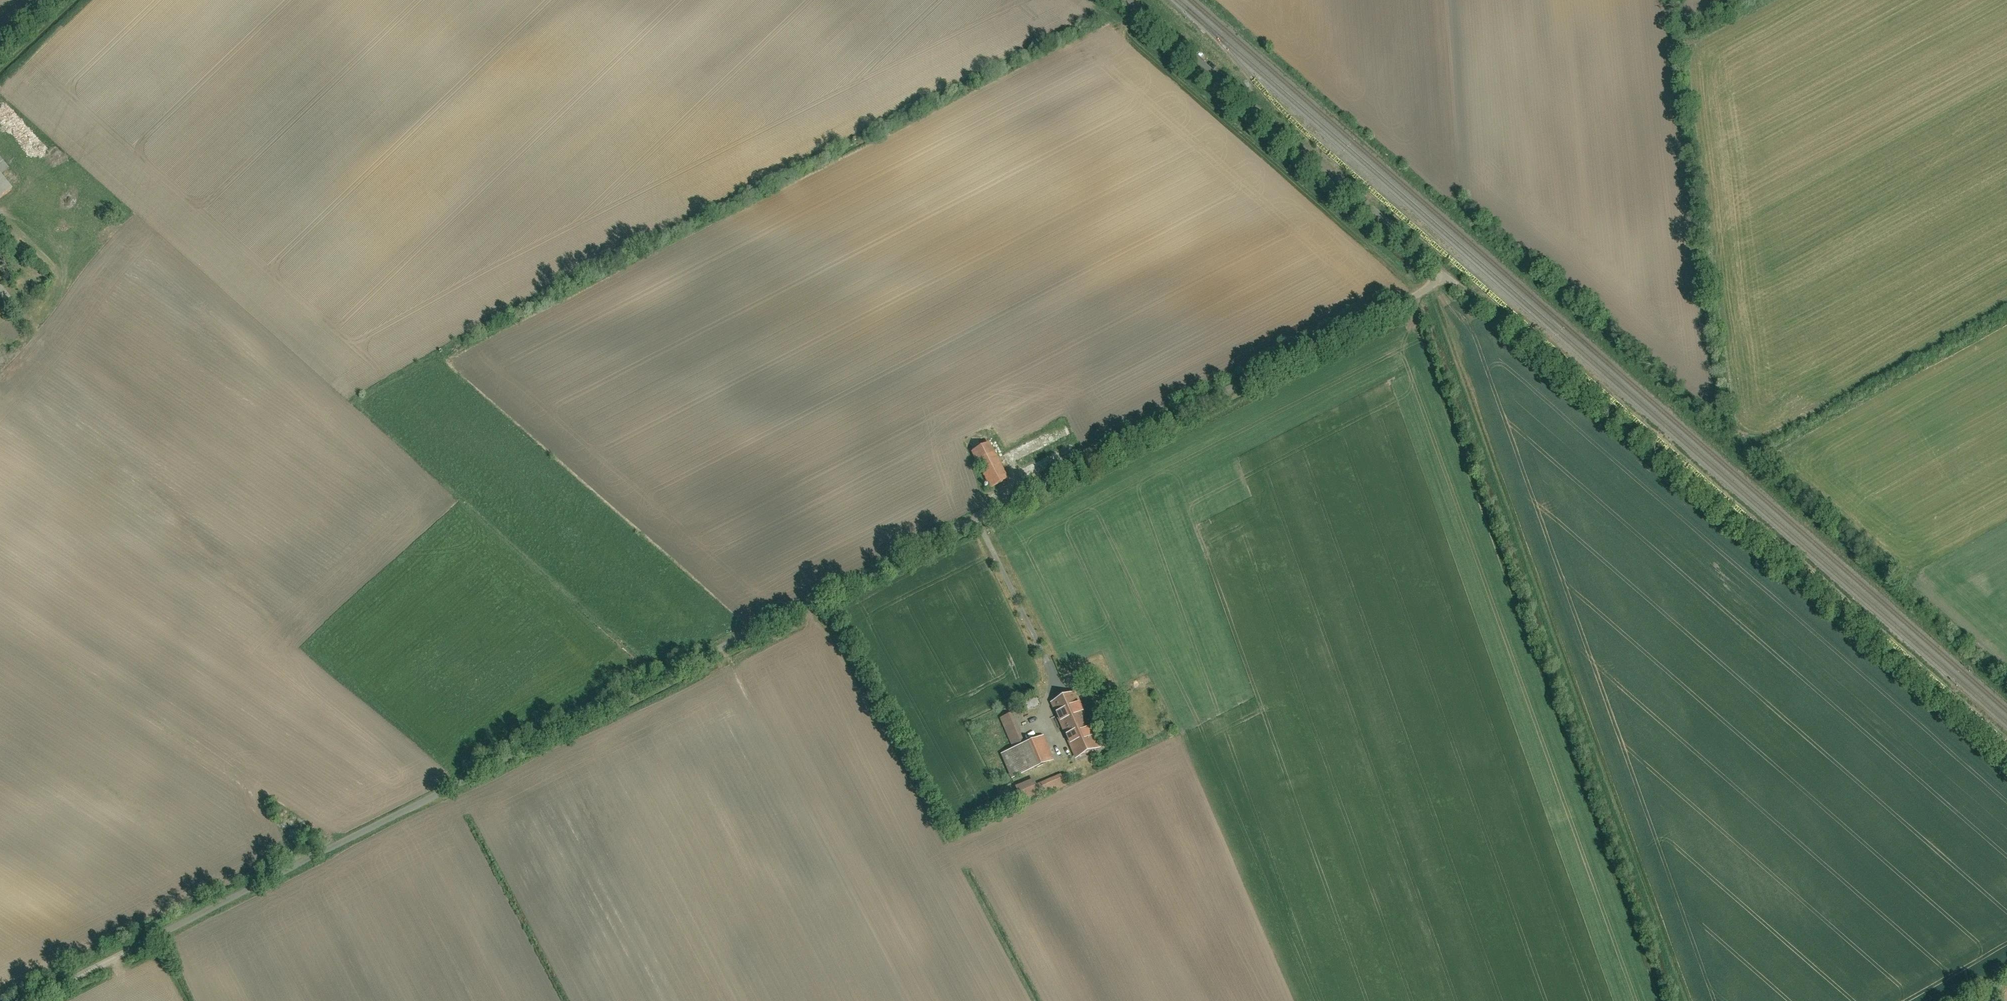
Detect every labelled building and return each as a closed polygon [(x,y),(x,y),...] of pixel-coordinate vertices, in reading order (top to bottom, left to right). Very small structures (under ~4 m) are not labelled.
[(52,159),(60,152),(55,146),(47,153),(52,159)] [(10,189),(0,176),(0,197),(10,189)] [(1009,477),(990,440),(971,450),(990,487),(1009,477)] [(1077,689),(1051,701),(1077,757),(1103,746),(1077,689)] [(1026,742),(1012,711),(999,717),(1013,747),(1026,742)] [(1013,747),(1001,752),(1012,777),(1055,759),(1045,733),(1026,742),(1013,747)] [(1034,777),(1016,784),(1023,804),(1068,785),(1062,772),(1037,783),(1034,777)]
